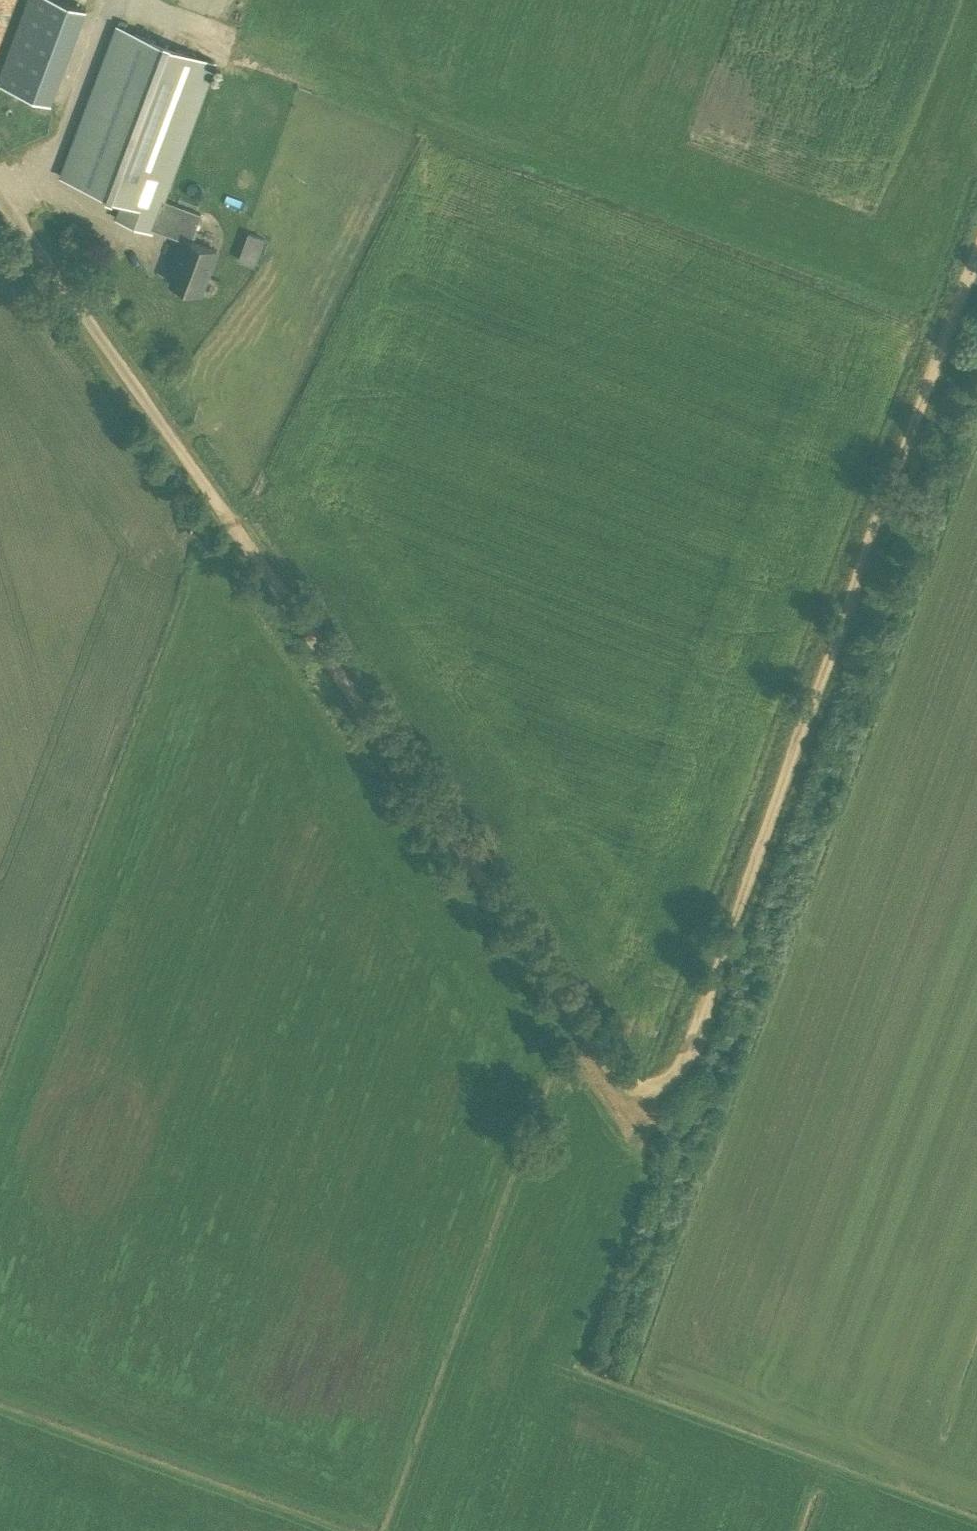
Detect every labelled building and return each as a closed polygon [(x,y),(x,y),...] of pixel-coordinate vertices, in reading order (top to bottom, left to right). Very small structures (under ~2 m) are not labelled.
[(88,9),(65,0),(30,0),(0,81),(0,84),(53,103),(88,9)] [(184,2),(202,8),(205,0),(184,0),(184,2)] [(205,220),(206,218),(205,216),(201,214),(201,213),(166,200),(217,62),(120,26),(64,176),(126,199),(119,218),(153,231),(154,229),(185,240),(180,255),(183,256),(174,282),(204,293),(219,251),(193,241),(192,241),(195,229),(198,230),(200,229),(202,225),(201,223),(198,222),(199,220),(202,221),(205,220)]
